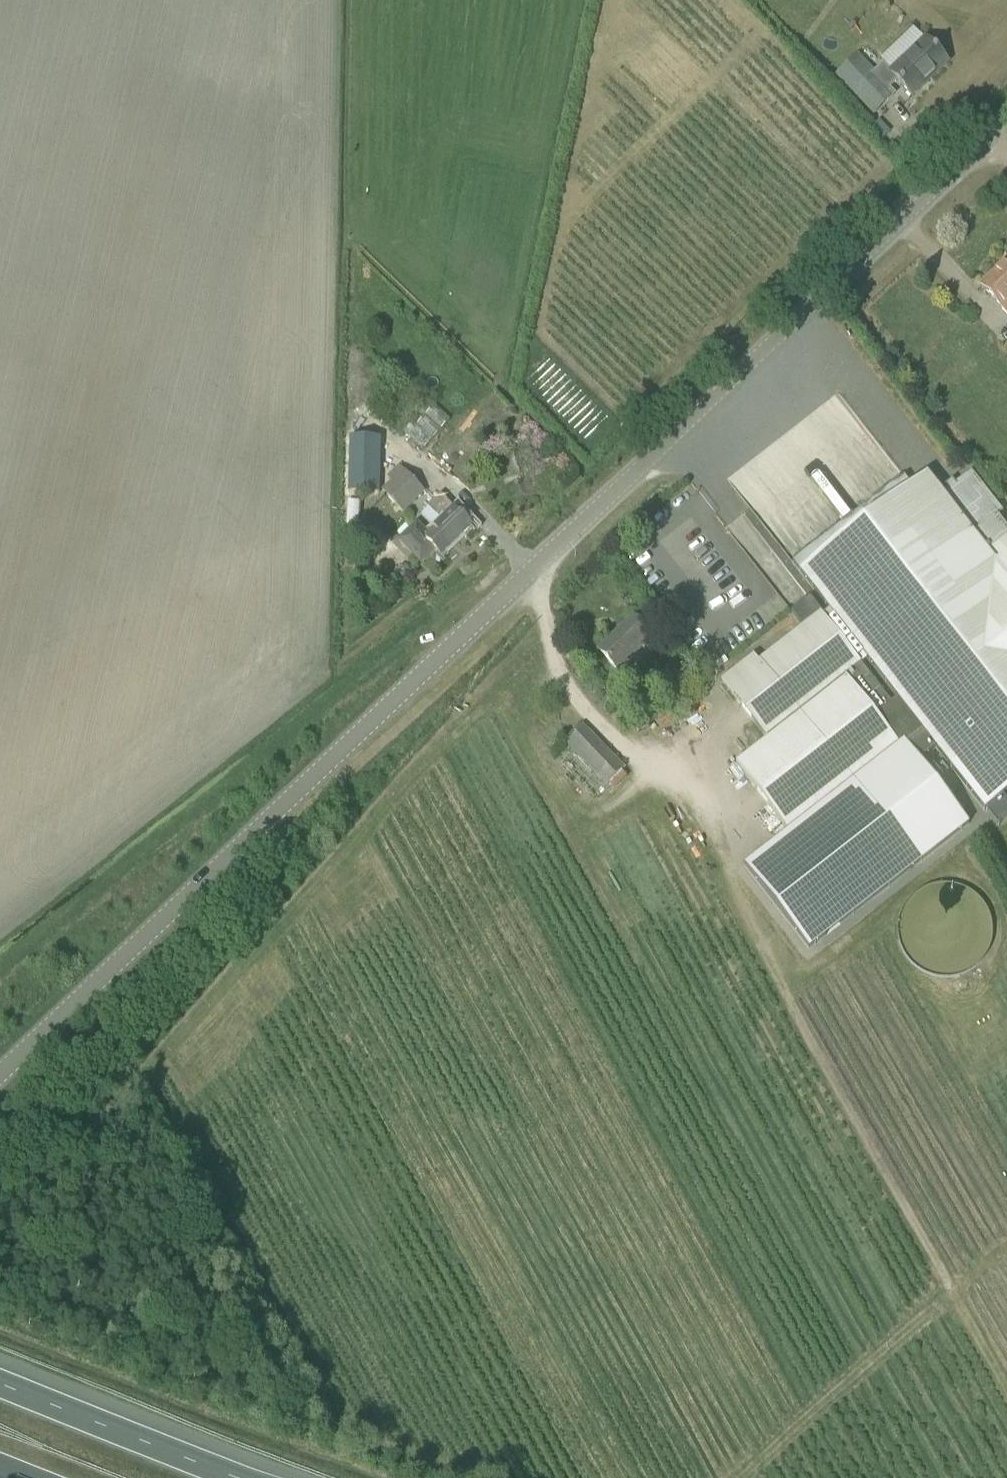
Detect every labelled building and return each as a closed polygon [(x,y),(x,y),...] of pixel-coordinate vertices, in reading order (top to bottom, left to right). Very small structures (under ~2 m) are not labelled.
[(858,57),(838,76),(874,114),(894,95),(889,89),(897,81),(912,97),(948,63),(943,57),(944,54),(943,51),(937,45),(934,44),(931,45),(925,39),(891,72),(883,65),(874,74),(858,57)] [(1006,314),(1006,261),(981,286),(1006,314)] [(408,433),(424,449),(451,422),(435,406),(408,433)] [(382,491),(403,514),(425,493),(399,466),(387,477),(391,482),(382,491)] [(792,564),(829,612),(867,660),(897,700),(935,749),(985,813),(1006,795),(1006,529),(998,517),(1003,513),(971,472),(956,484),(953,481),(944,487),(947,491),(942,495),(927,475),(911,487),(904,478),(792,564)] [(777,501),(813,547),(838,528),(799,477),(785,488),(788,492),(777,501)] [(471,525),(441,494),(428,507),(443,523),(431,535),(417,521),(397,541),(421,566),(436,551),(440,556),(471,525)] [(392,571),(408,556),(367,512),(351,527),(392,571)] [(754,656),(722,681),(767,738),(768,740),(737,765),(789,832),(744,867),(809,950),(969,825),(920,761),(935,749),(897,700),(891,704),(861,665),(867,660),(829,612),(824,616),(810,599),(792,614),(803,629),(759,663),(754,656)] [(598,651),(617,672),(653,638),(634,618),(598,651)] [(582,726),(565,742),(574,752),(607,786),(624,769),(582,726)]
